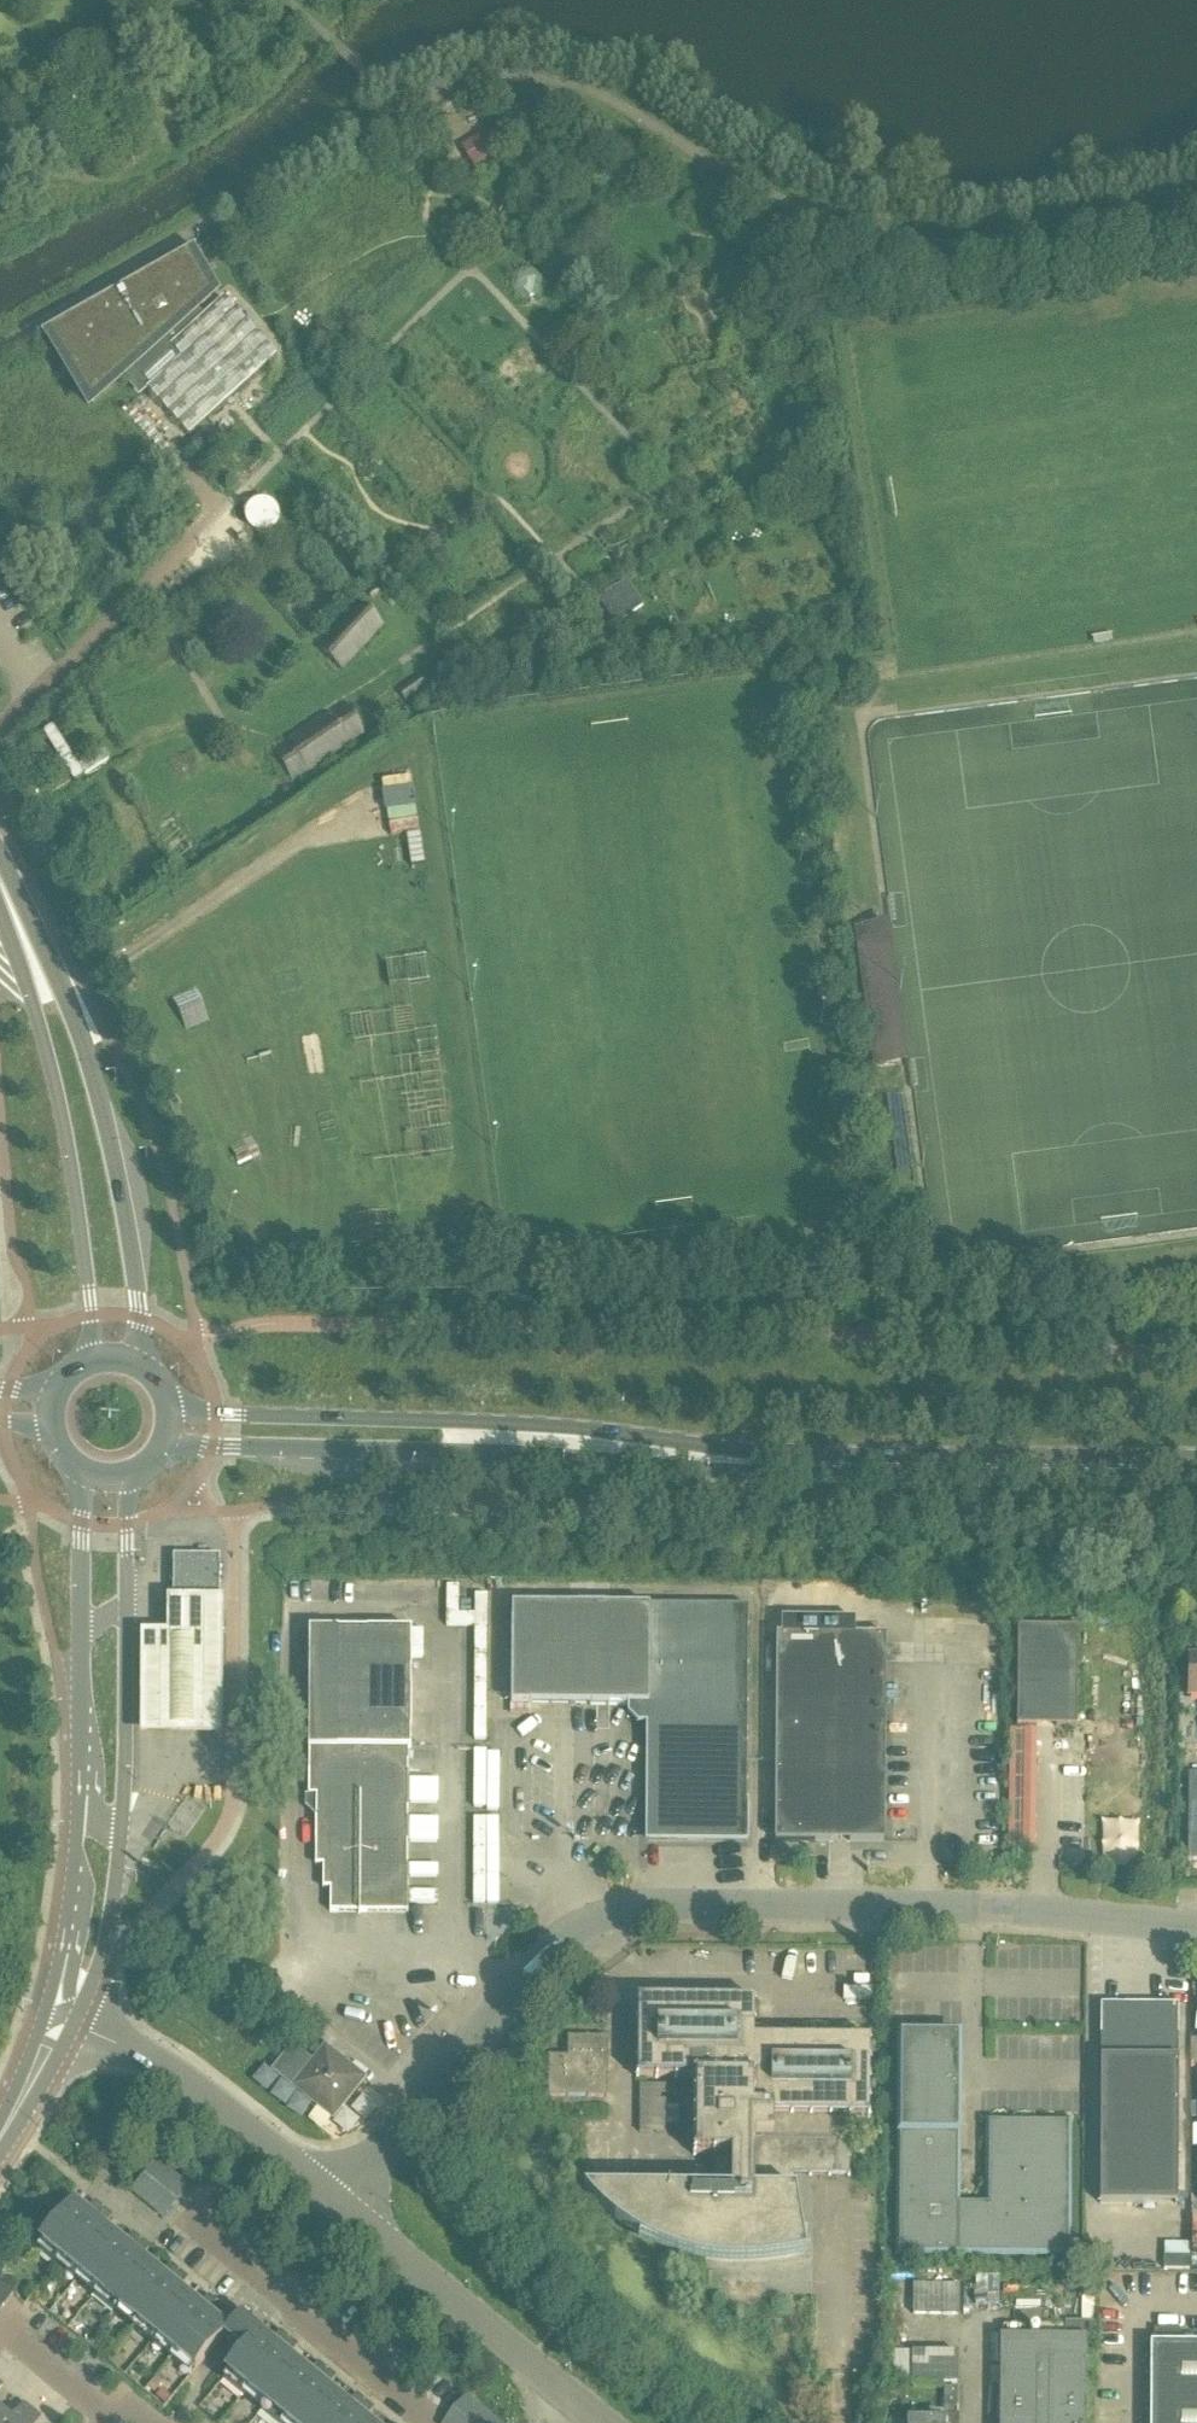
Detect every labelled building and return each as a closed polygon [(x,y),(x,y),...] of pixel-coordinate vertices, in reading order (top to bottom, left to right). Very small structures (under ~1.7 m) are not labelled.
[(505,131),(494,137),(493,137),(498,146),(501,151),(513,145),(505,131)] [(497,154),(494,148),(485,132),(467,143),(466,143),(466,144),(479,165),(482,163),(497,154)] [(195,248),(42,336),(88,416),(223,296),(195,248)] [(239,312),(225,298),(136,379),(189,437),(278,357),(260,336),(266,331),(245,307),(239,312)] [(631,614),(619,594),(604,603),(617,623),(631,614)] [(357,600),(315,647),(344,673),(386,626),(357,600)] [(348,701),(271,751),(292,782),(368,733),(348,701)] [(204,1610),(204,1561),(161,1561),(161,1610),(198,1610),(204,1610)] [(468,1578),(470,1643),(494,1642),(493,1578),(468,1578)] [(232,1603),(176,1602),(176,1635),(146,1634),(145,1737),(231,1738),(232,1603)] [(510,1705),(628,1705),(628,1714),(637,1724),(648,1724),(647,1840),(746,1840),(747,1607),(511,1606),(510,1705)] [(1076,1727),(1077,1629),(1017,1628),(1017,1727),(1076,1727)] [(409,1749),(411,1631),(337,1630),(336,1729),(308,1728),(307,1797),(308,1797),(308,1807),(315,1813),(314,1866),(322,1866),(322,1889),(329,1889),(329,1912),(406,1913),(407,1749),(409,1749)] [(884,1842),(885,1636),(776,1636),(775,1841),(884,1842)] [(1189,1657),(1188,1694),(1196,1694),(1196,1657),(1189,1657)] [(1188,1803),(1188,1861),(1196,1861),(1196,1774),(1188,1774),(1188,1803)] [(637,2079),(695,2079),(694,2155),(714,2155),(713,2191),(583,2191),(586,2196),(590,2201),(594,2205),(599,2209),(627,2228),(656,2246),(666,2251),(676,2255),(686,2258),(695,2260),(724,2262),(752,2263),(792,2258),(806,2256),(794,2194),(790,2194),(791,2175),(848,2176),(849,2118),(868,2118),(869,2041),(754,2040),(754,2001),(637,2000),(637,2079)] [(1177,2204),(1178,2012),(1100,2011),(1100,2204),(1177,2204)] [(899,2035),(898,2254),(1067,2255),(1068,2123),(988,2123),(988,2204),(957,2204),(958,2035),(899,2035)] [(607,2097),(607,2038),(567,2038),(567,2057),(548,2057),(547,2097),(607,2097)] [(274,2069),(297,2087),(331,2114),(359,2081),(325,2053),(317,2064),(293,2045),(274,2069)] [(666,2091),(666,2086),(640,2086),(640,2133),(666,2133),(666,2127),(679,2127),(679,2107),(677,2107),(677,2091),(666,2091)] [(161,2216),(186,2186),(157,2162),(132,2192),(161,2216)] [(109,2240),(99,2232),(112,2215),(95,2202),(82,2218),(70,2208),(40,2244),(195,2371),(220,2340),(234,2352),(240,2356),(226,2374),(285,2422),(361,2422),(374,2408),(356,2394),(343,2410),(322,2393),(335,2376),(327,2369),(318,2362),(305,2379),(284,2362),(298,2345),(281,2331),(267,2348),(255,2338),(258,2335),(259,2333),(259,2331),(258,2329),(257,2327),(255,2326),(254,2325),(252,2325),(251,2325),(248,2327),(246,2330),(235,2322),(224,2336),(213,2327),(226,2310),(209,2296),(196,2312),(175,2295),(188,2278),(170,2264),(157,2280),(136,2263),(150,2247),(133,2233),(120,2249),(109,2240)] [(1173,2257),(1196,2256),(1195,2240),(1172,2241),(1173,2257)] [(1196,2261),(1174,2264),(1176,2276),(1196,2273),(1196,2269),(1196,2261)] [(3,2307),(13,2295),(0,2284),(0,2304),(3,2307)] [(960,2285),(915,2284),(914,2314),(960,2315),(960,2285)] [(1066,2338),(999,2338),(999,2422),(1085,2422),(1086,2338),(1096,2338),(1096,2323),(1066,2323),(1066,2338)] [(1155,2349),(1154,2422),(1196,2422),(1196,2349),(1155,2349)] [(913,2352),(885,2352),(886,2384),(912,2384),(912,2385),(960,2385),(959,2352),(913,2353),(913,2352)] [(957,2416),(957,2388),(944,2388),(943,2415),(957,2416)] [(467,2398),(447,2422),(498,2422),(467,2398)] [(32,2411),(23,2404),(10,2421),(0,2412),(0,2422),(22,2422),(32,2411)] [(22,2422),(36,2422),(41,2418),(32,2411),(22,2422)]
